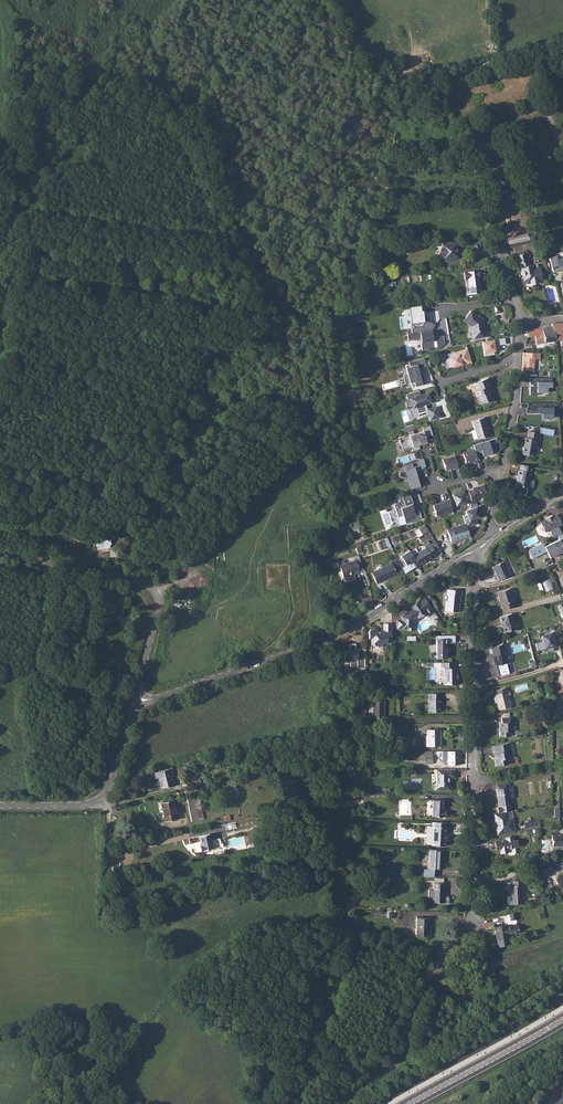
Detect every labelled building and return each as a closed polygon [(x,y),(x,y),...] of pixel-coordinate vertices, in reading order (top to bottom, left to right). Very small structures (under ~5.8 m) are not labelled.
[(528,233),(507,238),(509,245),(530,240),(528,233)] [(440,249),(439,251),(440,254),(441,255),(442,257),(443,258),(444,261),(456,257),(454,242),(441,242),(442,245),(440,247),(440,249)] [(523,253),(515,255),(517,264),(520,263),(529,261),(527,256),(523,253)] [(557,258),(556,256),(550,258),(553,272),(562,269),(562,265),(558,266),(556,259),(557,258)] [(533,268),(529,265),(521,267),(521,271),(521,272),(521,275),(522,275),(524,280),(528,283),(530,283),(532,281),(536,280),(538,281),(543,280),(542,277),(545,277),(543,270),(540,270),(540,268),(534,269),(533,268)] [(478,270),(464,272),(465,279),(468,279),(470,294),(481,292),(478,270)] [(395,279),(386,280),(387,287),(396,286),(395,279)] [(410,306),(412,332),(434,330),(433,320),(426,320),(424,305),(410,306)] [(470,311),(463,320),(471,326),(473,338),(485,336),(482,319),(470,311)] [(552,323),(552,325),(554,340),(562,339),(562,322),(552,323)] [(529,329),(527,337),(534,336),(536,343),(554,340),(552,325),(529,329)] [(505,338),(482,342),(484,356),(495,354),(494,352),(500,351),(499,345),(506,344),(505,338)] [(467,348),(448,354),(448,357),(442,359),(446,370),(472,362),(467,348)] [(523,352),(522,370),(533,371),(533,369),(534,359),(540,359),(540,353),(527,352),(523,352)] [(416,363),(405,367),(410,382),(413,381),(415,386),(423,383),(416,363)] [(477,384),(473,386),(474,391),(473,391),(475,397),(477,396),(479,404),(493,399),(490,391),(488,392),(487,387),(490,386),(487,378),(477,382),(477,384)] [(552,378),(530,378),(529,395),(552,395),(552,378)] [(429,390),(407,397),(411,409),(415,408),(418,417),(427,414),(429,420),(439,417),(435,406),(427,409),(426,405),(433,402),(429,390)] [(558,402),(526,402),(526,413),(543,413),(544,418),(554,418),(554,412),(558,413),(558,402)] [(474,429),(470,431),(473,439),(476,438),(477,439),(489,436),(487,429),(486,429),(486,427),(487,426),(484,418),(471,421),(474,429)] [(409,436),(398,439),(402,450),(412,447),(413,450),(420,448),(418,446),(429,442),(428,438),(435,436),(431,423),(420,426),(421,430),(408,434),(409,436)] [(540,433),(528,430),(527,437),(524,437),(522,442),(524,443),(522,452),(523,454),(528,455),(528,454),(533,455),(536,440),(538,440),(540,433)] [(474,463),(478,462),(474,449),(462,452),(466,463),(473,461),(474,463)] [(442,459),(445,470),(453,468),(454,469),(458,468),(454,455),(442,459)] [(417,466),(404,469),(409,489),(420,486),(418,477),(425,466),(423,459),(416,461),(417,466)] [(533,467),(520,464),(519,469),(517,469),(516,475),(518,475),(517,478),(516,479),(514,486),(520,487),(523,486),(527,487),(530,472),(532,473),(533,467)] [(467,502),(471,501),(475,500),(475,499),(484,496),(485,491),(483,485),(471,489),(472,490),(468,491),(464,492),(463,491),(452,494),(456,506),(467,503),(467,502)] [(410,494),(395,499),(396,504),(394,505),(401,525),(422,518),(417,505),(414,506),(410,494)] [(455,510),(450,498),(432,504),(437,516),(455,510)] [(478,505),(473,507),(477,518),(482,516),(480,512),(478,505)] [(547,518),(540,522),(541,525),(540,527),(542,530),(544,531),(544,532),(550,529),(558,526),(561,524),(557,514),(552,516),(552,515),(547,517),(547,518)] [(465,523),(447,529),(451,542),(469,536),(465,523)] [(424,524),(418,528),(422,534),(428,530),(424,524)] [(561,534),(558,526),(550,529),(554,537),(561,534)] [(96,540),(97,549),(111,547),(111,538),(96,540)] [(559,540),(545,547),(547,550),(550,557),(561,551),(560,549),(562,547),(562,538),(559,540)] [(415,548),(410,551),(418,565),(436,554),(429,542),(424,545),(425,547),(417,552),(415,548)] [(528,550),(532,558),(547,550),(545,547),(543,542),(528,550)] [(337,562),(339,565),(343,577),(349,574),(354,572),(354,573),(364,570),(359,558),(344,563),(343,560),(337,562)] [(509,560),(504,562),(509,572),(514,569),(509,560)] [(492,567),(498,580),(510,574),(509,572),(504,562),(503,561),(492,567)] [(391,563),(371,573),(377,584),(396,574),(391,563)] [(551,578),(543,582),(547,591),(555,588),(551,578)] [(500,601),(502,609),(514,606),(509,588),(497,592),(499,601),(500,601)] [(461,590),(447,589),(446,594),(447,594),(447,600),(445,600),(444,610),(458,611),(459,601),(457,601),(458,595),(460,595),(461,590)] [(176,594),(174,605),(182,606),(183,595),(176,594)] [(429,615),(434,612),(425,597),(423,597),(418,600),(413,603),(414,604),(412,605),(411,607),(412,607),(406,610),(407,611),(403,614),(403,619),(396,619),(397,628),(402,628),(407,628),(408,630),(413,630),(413,626),(414,626),(413,622),(419,618),(418,617),(425,612),(427,613),(429,615)] [(511,613),(499,616),(502,626),(501,626),(503,632),(516,629),(511,613)] [(391,635),(391,624),(382,624),(383,631),(381,632),(376,632),(376,630),(370,630),(368,631),(368,639),(370,639),(370,646),(376,645),(378,647),(382,644),(387,644),(387,640),(391,640),(391,635)] [(555,631),(541,635),(544,649),(555,646),(555,642),(557,642),(555,631)] [(454,634),(435,635),(435,643),(433,644),(435,651),(436,651),(436,657),(446,657),(445,642),(455,642),(455,634),(454,634)] [(364,667),(364,648),(356,648),(356,650),(355,650),(355,643),(348,643),(349,650),(343,650),(343,655),(349,655),(349,666),(356,666),(356,667),(364,667)] [(502,643),(491,647),(494,658),(493,659),(495,665),(494,667),(496,677),(510,673),(502,643)] [(455,661),(440,662),(440,669),(443,669),(443,676),(442,677),(442,681),(444,683),(444,684),(456,684),(456,677),(457,677),(457,673),(456,673),(456,667),(455,667),(455,661)] [(495,694),(494,694),(496,702),(499,710),(511,706),(508,696),(510,695),(509,691),(506,691),(505,688),(494,690),(495,694)] [(429,698),(428,699),(429,712),(440,712),(440,703),(441,703),(441,693),(429,693),(429,698)] [(381,696),(369,696),(370,701),(371,701),(372,718),(383,718),(383,701),(381,701),(381,696)] [(508,717),(501,717),(501,722),(499,722),(499,736),(509,736),(509,731),(513,731),(513,717),(508,717)] [(439,729),(426,729),(427,746),(439,746),(439,729)] [(498,744),(492,745),(493,752),(494,752),(495,759),(495,760),(496,765),(508,763),(507,757),(512,756),(509,742),(498,744)] [(418,760),(419,760),(423,760),(423,763),(432,763),(432,751),(423,751),(423,753),(418,753),(418,760)] [(459,751),(447,751),(441,751),(441,762),(444,764),(446,764),(459,764),(459,751)] [(455,777),(455,768),(438,769),(438,771),(436,771),(436,785),(434,785),(434,790),(450,789),(450,780),(448,780),(448,777),(455,777)] [(159,778),(162,789),(174,786),(171,774),(169,769),(154,773),(156,779),(159,778)] [(191,783),(192,788),(202,785),(200,777),(192,779),(192,782),(191,783)] [(507,786),(495,788),(498,806),(496,806),(497,811),(506,810),(510,810),(507,786)] [(194,796),(199,820),(204,819),(199,795),(194,796)] [(187,797),(192,821),(199,820),(194,796),(187,797)] [(444,799),(433,799),(433,815),(447,815),(447,809),(444,809),(444,799)] [(162,811),(165,822),(177,819),(173,800),(162,802),(164,810),(162,811)] [(497,811),(492,812),(494,822),(496,823),(496,825),(494,826),(495,830),(496,830),(497,834),(514,831),(512,822),(507,823),(507,817),(506,810),(497,811)] [(539,819),(524,822),(526,829),(540,826),(539,819)] [(432,826),(432,831),(446,832),(447,822),(433,821),(432,821),(432,826)] [(446,832),(432,831),(432,832),(433,833),(432,845),(446,846),(446,839),(447,839),(447,834),(446,834),(446,832)] [(200,851),(213,848),(223,846),(221,838),(211,840),(209,833),(199,836),(201,845),(199,845),(200,851)] [(551,839),(552,840),(552,845),(562,845),(562,833),(560,833),(560,834),(551,834),(551,839)] [(494,840),(495,846),(497,845),(497,849),(498,849),(498,852),(506,851),(507,852),(508,854),(513,853),(514,851),(513,846),(517,846),(516,841),(515,840),(512,840),(511,836),(504,837),(504,839),(494,840)] [(441,850),(429,849),(428,869),(426,869),(426,876),(429,877),(434,877),(434,869),(441,869),(441,863),(440,863),(441,850)] [(541,872),(540,865),(533,866),(534,873),(541,872)] [(512,885),(509,885),(510,896),(506,896),(506,904),(522,903),(521,885),(524,884),(523,880),(511,881),(512,885)] [(432,897),(432,902),(443,903),(444,893),(444,883),(433,883),(433,889),(428,889),(428,897),(432,897)] [(252,888),(251,895),(265,896),(265,889),(252,888)] [(512,912),(509,913),(509,918),(505,919),(506,926),(517,924),(515,911),(512,912)] [(416,917),(415,934),(428,935),(429,918),(416,917)] [(506,926),(495,927),(497,940),(498,944),(508,942),(508,938),(507,934),(516,933),(515,926),(506,927),(506,926)]
